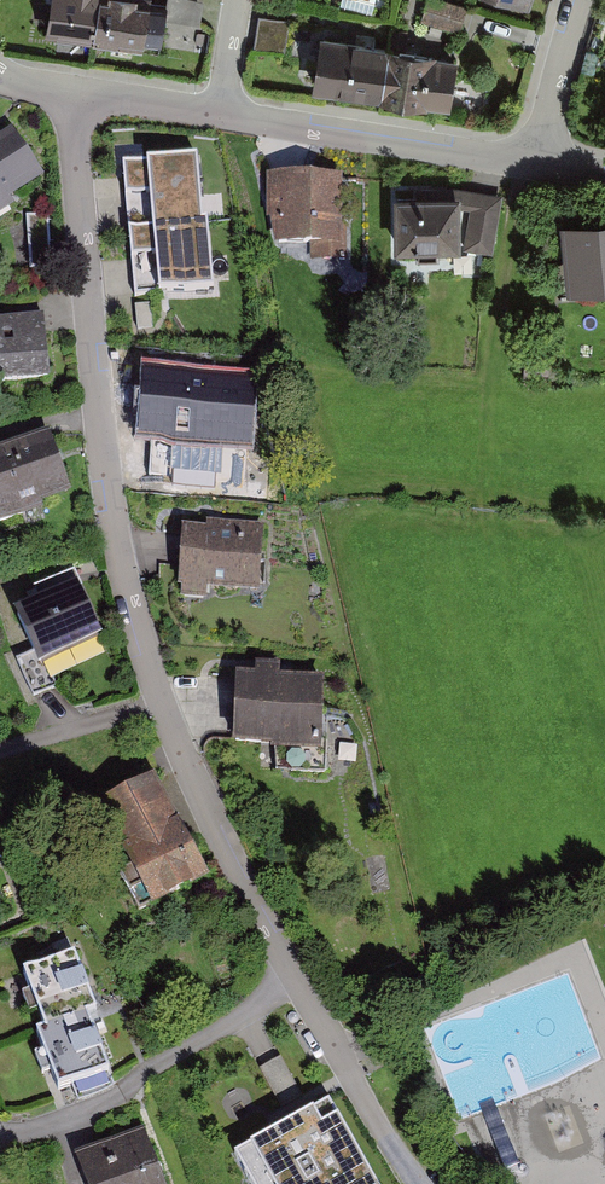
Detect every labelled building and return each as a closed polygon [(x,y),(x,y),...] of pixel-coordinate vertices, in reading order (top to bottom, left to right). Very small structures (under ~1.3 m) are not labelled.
[(41,36),(139,51),(147,0),(47,0),(41,36)] [(426,0),(422,0),(416,24),(458,33),(463,8),(426,0)] [(525,10),(528,0),(492,0),(525,10)] [(453,59),(313,39),(305,92),(445,112),(453,59)] [(11,210),(4,200),(42,178),(10,131),(0,137),(0,216),(11,210)] [(195,152),(123,157),(135,297),(215,291),(210,211),(202,212),(195,152)] [(340,180),(262,178),(260,246),(338,248),(340,180)] [(446,197),(388,197),(388,250),(495,253),(502,194),(449,186),(446,197)] [(50,213),(28,214),(30,269),(52,269),(50,213)] [(551,226),(558,292),(604,290),(604,220),(551,226)] [(48,384),(43,315),(0,318),(0,387),(48,384)] [(260,368),(138,356),(136,433),(256,445),(260,368)] [(0,453),(0,520),(65,496),(43,436),(0,453)] [(260,522),(177,520),(175,591),(258,593),(260,522)] [(69,583),(2,615),(26,667),(94,635),(69,583)] [(319,683),(230,680),(228,750),(316,753),(319,683)] [(148,782),(85,815),(137,916),(201,883),(148,782)] [(67,958),(14,979),(37,1037),(28,1041),(50,1093),(100,1072),(78,1020),(91,1015),(67,958)] [(284,1057),(267,1064),(282,1099),(299,1092),(284,1057)] [(234,1149),(254,1183),(378,1183),(331,1097),(234,1149)] [(69,1158),(79,1183),(160,1183),(140,1131),(69,1158)]
